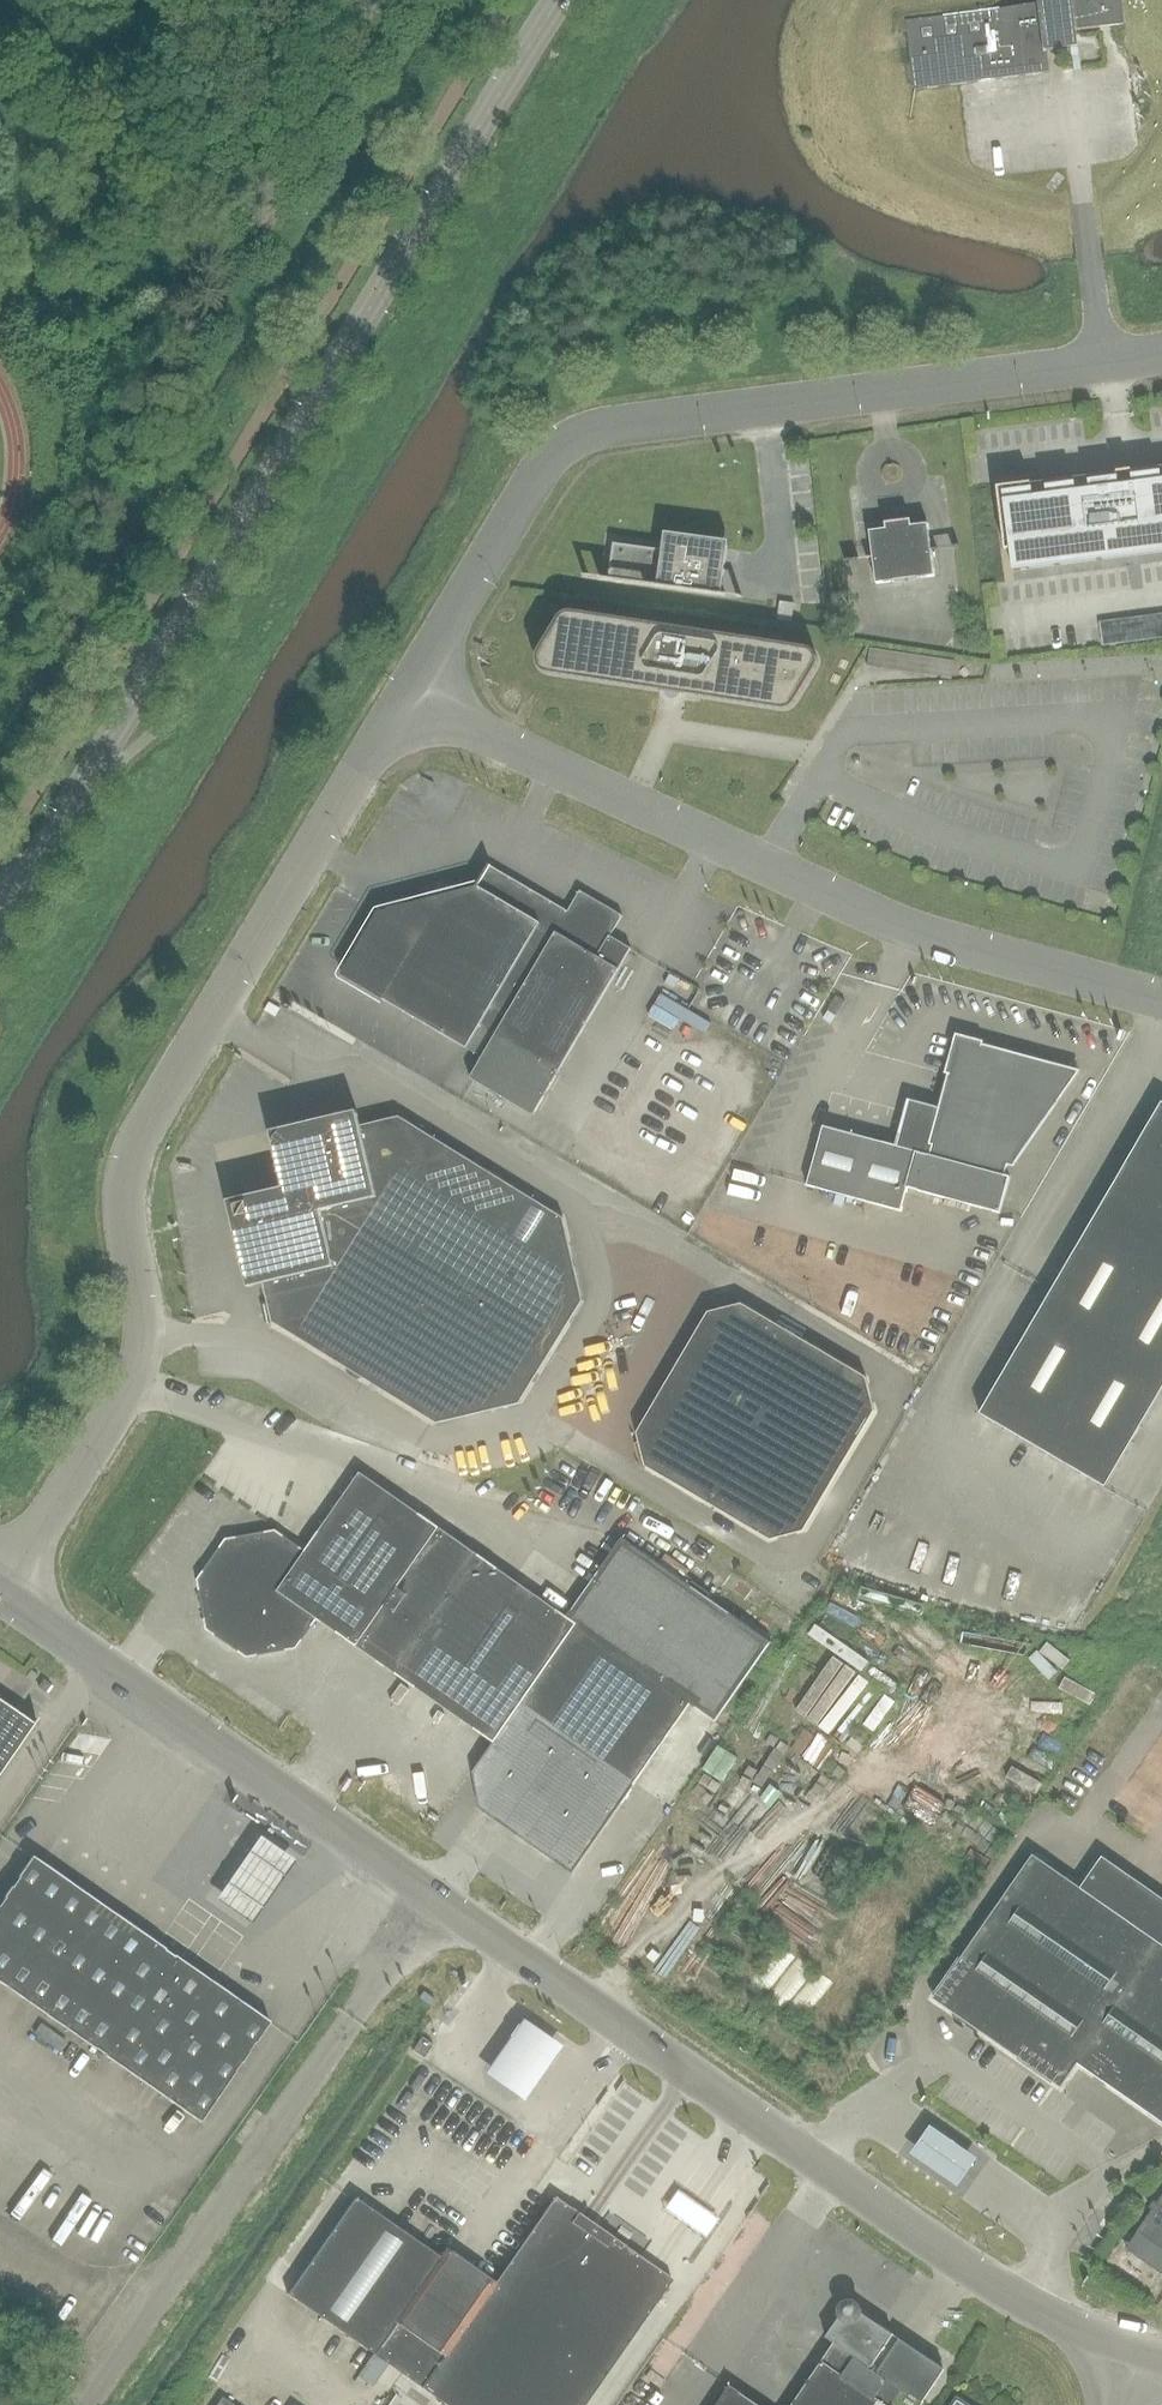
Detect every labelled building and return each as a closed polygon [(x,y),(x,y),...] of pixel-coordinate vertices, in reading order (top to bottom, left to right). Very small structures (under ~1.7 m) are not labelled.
[(915,90),(1051,73),(1048,52),(1080,48),(1078,30),(1125,25),(1122,0),(1039,0),(1039,4),(906,21),(915,90)] [(1156,480),(1154,471),(1094,479),(1082,481),(1083,489),(998,501),(1007,572),(1161,551),(1161,479),(1156,480)] [(870,531),(877,584),(935,576),(929,524),(912,526),(911,520),(886,523),(887,529),(870,531)] [(614,543),(609,580),(721,595),(729,541),(665,531),(662,550),(614,543)] [(537,659),(537,660),(537,661),(537,662),(537,663),(538,664),(538,665),(539,666),(540,667),(540,668),(541,669),(542,669),(542,670),(543,670),(543,671),(544,671),(545,671),(546,672),(547,672),(661,690),(666,691),(666,694),(668,696),(669,698),(672,699),(674,699),(675,698),(677,697),(679,696),(680,693),(701,697),(781,709),(782,709),(783,709),(784,709),(785,709),(786,709),(787,709),(788,709),(789,708),(790,708),(791,707),(792,707),(793,706),(794,705),(795,704),(795,703),(796,703),(796,702),(816,669),(817,669),(817,668),(817,667),(818,666),(818,665),(818,664),(818,663),(818,662),(818,661),(818,660),(818,659),(818,658),(818,657),(817,656),(817,655),(816,654),(815,653),(815,652),(814,651),(813,651),(813,650),(812,650),(812,649),(811,649),(810,649),(810,648),(809,648),(808,648),(573,611),(572,611),(571,611),(570,611),(569,612),(568,612),(566,612),(565,613),(564,613),(563,614),(562,614),(562,615),(561,616),(560,617),(560,618),(539,651),(539,652),(538,652),(538,653),(538,654),(537,655),(537,656),(537,657),(537,658),(537,659)] [(1099,623),(1102,645),(1161,638),(1161,615),(1099,623)] [(871,648),(868,667),(929,676),(932,658),(871,648)] [(380,912),(343,975),(468,1048),(483,1057),(471,1077),(534,1115),(558,1074),(632,948),(611,936),(623,916),(581,891),(569,911),(491,866),(492,865),(490,865),(477,887),(380,912)] [(683,1028),(694,1006),(666,991),(654,1014),(683,1028)] [(838,1015),(846,1001),(837,996),(829,1009),(838,1015)] [(1014,1166),(1080,1071),(984,1045),(985,1041),(956,1034),(946,1073),(949,1074),(940,1108),(910,1100),(898,1146),(824,1126),(808,1186),(902,1211),(908,1188),(1001,1213),(1011,1177),(1005,1175),(1008,1165),(1014,1166)] [(275,1323),(392,1396),(440,1425),(522,1405),(586,1302),(566,1219),(402,1118),(364,1127),(360,1112),(273,1132),(287,1188),(231,1202),(251,1288),(266,1285),(275,1323)] [(1119,1163),(973,1412),(1098,1486),(1161,1377),(1161,1132),(1148,1124),(1124,1166),(1119,1163)] [(709,1313),(638,1433),(646,1466),(772,1540),(805,1532),(876,1412),(868,1379),(742,1304),(709,1313)] [(228,1540),(200,1581),(208,1630),(248,1658),(299,1650),(319,1620),(495,1744),(475,1774),(481,1809),(574,1875),(692,1707),(716,1724),(773,1643),(624,1539),(568,1618),(363,1473),(308,1552),(278,1531),(228,1540)] [(37,1721),(36,1720),(33,1724),(0,1707),(0,1774),(37,1721)] [(298,1854),(261,1830),(219,1895),(256,1919),(298,1854)] [(1103,1857),(1081,1889),(1033,1856),(934,2000),(1061,2088),(1078,2064),(1161,2122),(1161,1898),(1103,1857)] [(0,1902),(0,1985),(198,2123),(268,2023),(31,1857),(0,1902)] [(813,1986),(790,2008),(799,2018),(822,1996),(813,1986)] [(561,2041),(519,2012),(482,2066),(524,2095),(561,2041)] [(414,2052),(425,2059),(435,2045),(423,2037),(414,2052)] [(932,2125),(914,2151),(955,2180),(974,2154),(932,2125)] [(673,2280),(588,2220),(556,2198),(496,2283),(448,2249),(441,2259),(355,2199),(288,2295),(373,2354),(388,2365),(445,2404),(586,2404),(673,2280)] [(1137,2233),(1161,2251),(1161,2198),(1137,2233)] [(941,2368),(863,2315),(862,2310),(859,2305),(854,2302),(848,2302),(844,2305),(841,2309),(840,2313),(841,2318),(827,2338),(836,2344),(794,2404),(924,2404),(925,2403),(920,2400),(941,2368)] [(373,2354),(357,2376),(372,2387),(388,2365),(373,2354)] [(731,2387),(718,2404),(758,2404),(731,2387)]
